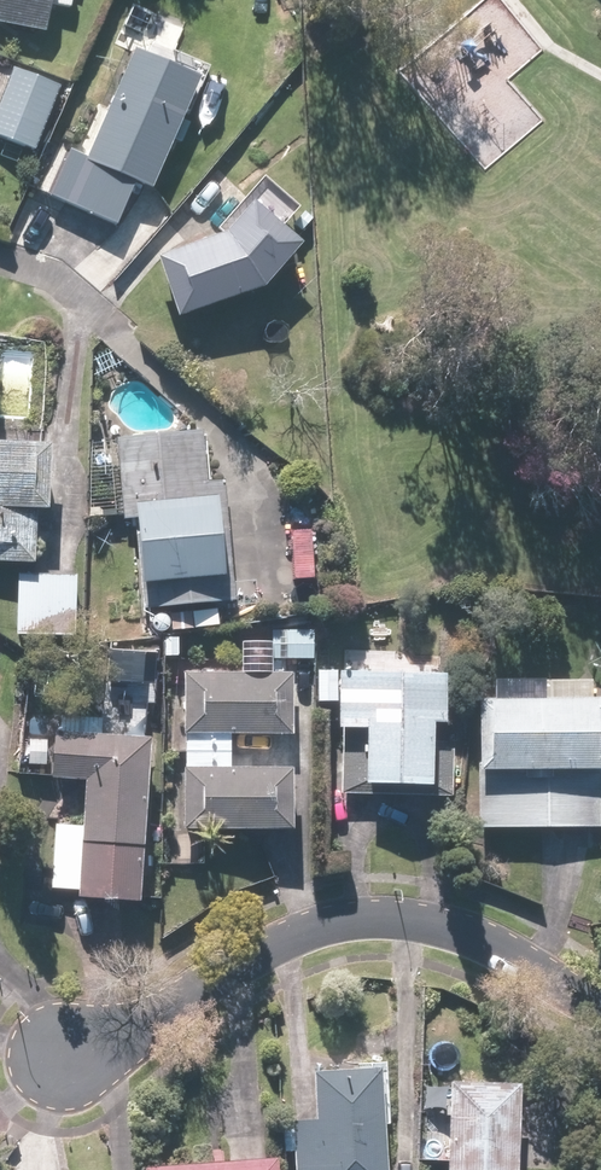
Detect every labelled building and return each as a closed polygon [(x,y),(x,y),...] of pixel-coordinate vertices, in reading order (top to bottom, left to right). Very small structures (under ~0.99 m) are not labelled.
[(49,31),(53,3),(72,6),(73,0),(0,0),(0,22),(49,31)] [(135,49),(93,154),(58,140),(37,192),(120,225),(136,185),(152,191),(204,64),(173,52),(187,16),(147,0),(128,0),(112,40),(135,49)] [(17,70),(0,112),(0,138),(34,151),(60,87),(17,70)] [(163,252),(184,315),(267,288),(304,245),(254,202),(223,232),(163,252)] [(137,516),(144,604),(234,597),(225,483),(202,484),(199,435),(121,441),(126,517),(137,516)] [(0,441),(0,560),(38,562),(39,509),(51,510),(53,444),(0,441)] [(314,530),(292,529),(291,579),(313,579),(314,530)] [(79,575),(19,573),(17,635),(77,637),(79,575)] [(270,636),(269,671),(297,671),(315,672),(316,628),(288,627),(288,637),(270,636)] [(163,646),(130,644),(128,674),(161,676),(163,646)] [(186,734),(233,735),(296,736),(297,671),(269,671),(188,669),(186,734)] [(317,702),(341,703),(342,670),(318,669),(317,702)] [(370,730),(368,782),(434,785),(437,722),(449,723),(451,673),(342,670),(341,703),(340,729),(370,730)] [(0,673),(0,711),(1,711),(10,675),(0,673)] [(544,684),(502,682),(502,695),(479,694),(476,825),(600,829),(600,697),(596,697),(596,681),(544,679),(544,684)] [(144,900),(154,737),(103,733),(104,717),(57,714),(53,779),(90,782),(87,825),(57,824),(52,894),(144,900)] [(51,718),(29,716),(24,765),(47,767),(51,718)] [(233,735),(186,734),(185,828),(294,830),(295,771),(232,770),(233,735)] [(292,1070),(296,1121),(285,1121),(287,1151),(294,1150),(296,1169),(388,1169),(381,1064),(292,1070)] [(521,1082),(452,1080),(451,1104),(437,1104),(436,1133),(450,1133),(449,1169),(518,1169),(521,1082)] [(591,1145),(600,1151),(600,1127),(591,1145)] [(149,1169),(281,1169),(280,1154),(148,1164),(149,1169)]
